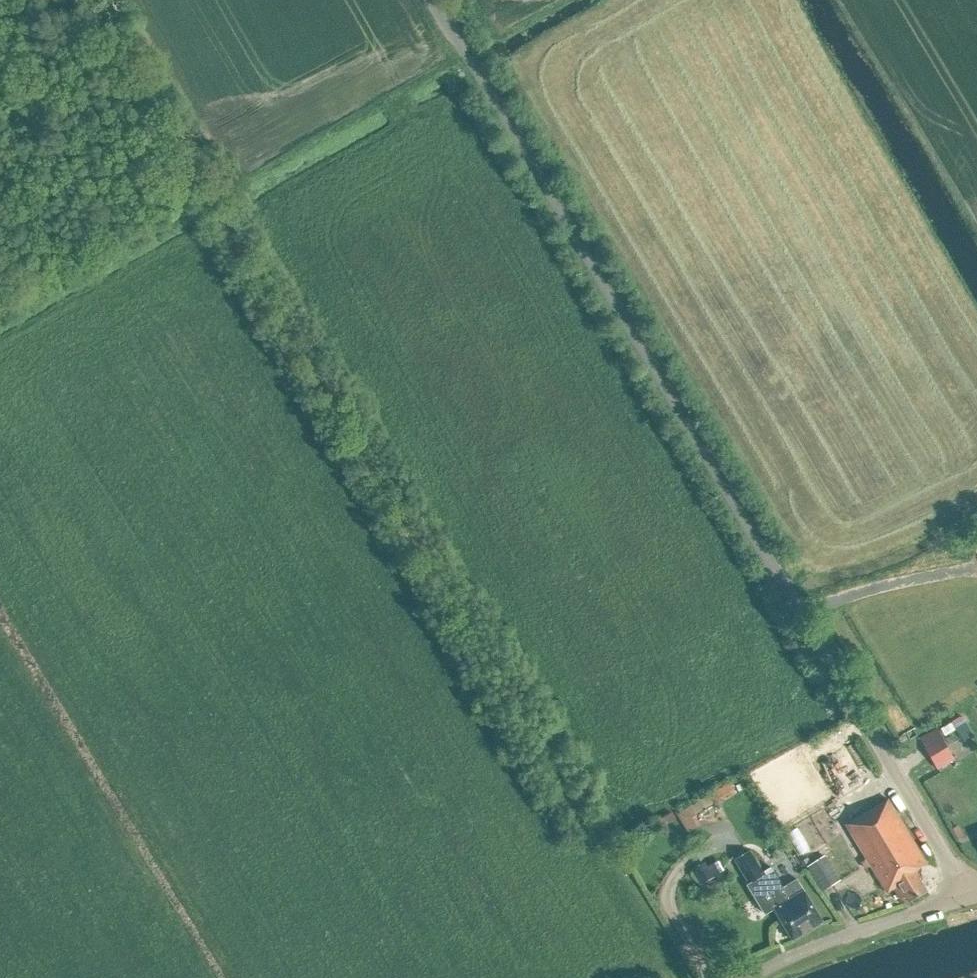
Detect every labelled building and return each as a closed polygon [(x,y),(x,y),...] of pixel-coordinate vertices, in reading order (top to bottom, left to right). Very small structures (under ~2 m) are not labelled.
[(937,769),(955,759),(937,728),(919,738),(937,769)] [(855,745),(827,762),(843,789),(871,772),(855,745)] [(736,793),(730,783),(677,814),(689,833),(699,827),(693,816),(716,803),(717,804),(736,793)] [(926,891),(914,871),(926,863),(887,799),(845,825),(886,892),(893,888),(900,899),(905,896),(909,902),(926,891)] [(763,871),(752,852),(738,861),(751,883),(749,885),(766,914),(774,909),(793,941),(823,922),(804,890),(797,879),(784,887),(772,866),(763,871)] [(841,880),(825,854),(806,867),(822,892),(841,880)] [(858,890),(869,884),(859,867),(849,873),(858,890)]
